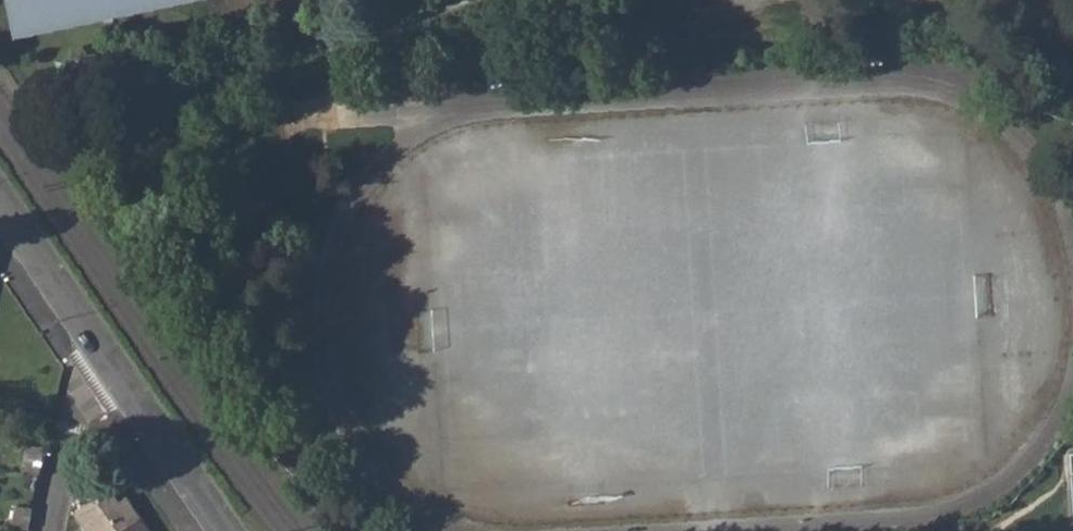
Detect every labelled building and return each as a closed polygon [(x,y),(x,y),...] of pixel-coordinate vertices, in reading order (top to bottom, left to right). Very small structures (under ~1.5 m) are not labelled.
[(22,27),(16,0),(6,0),(15,39),(199,0),(148,0),(22,27)] [(22,27),(148,0),(16,0),(22,27)] [(24,473),(40,476),(47,448),(30,445),(24,473)] [(85,530),(122,530),(141,518),(127,496),(121,500),(114,488),(75,515),(85,530)] [(17,505),(13,525),(29,529),(34,508),(17,505)] [(141,518),(122,530),(150,530),(141,518)]
